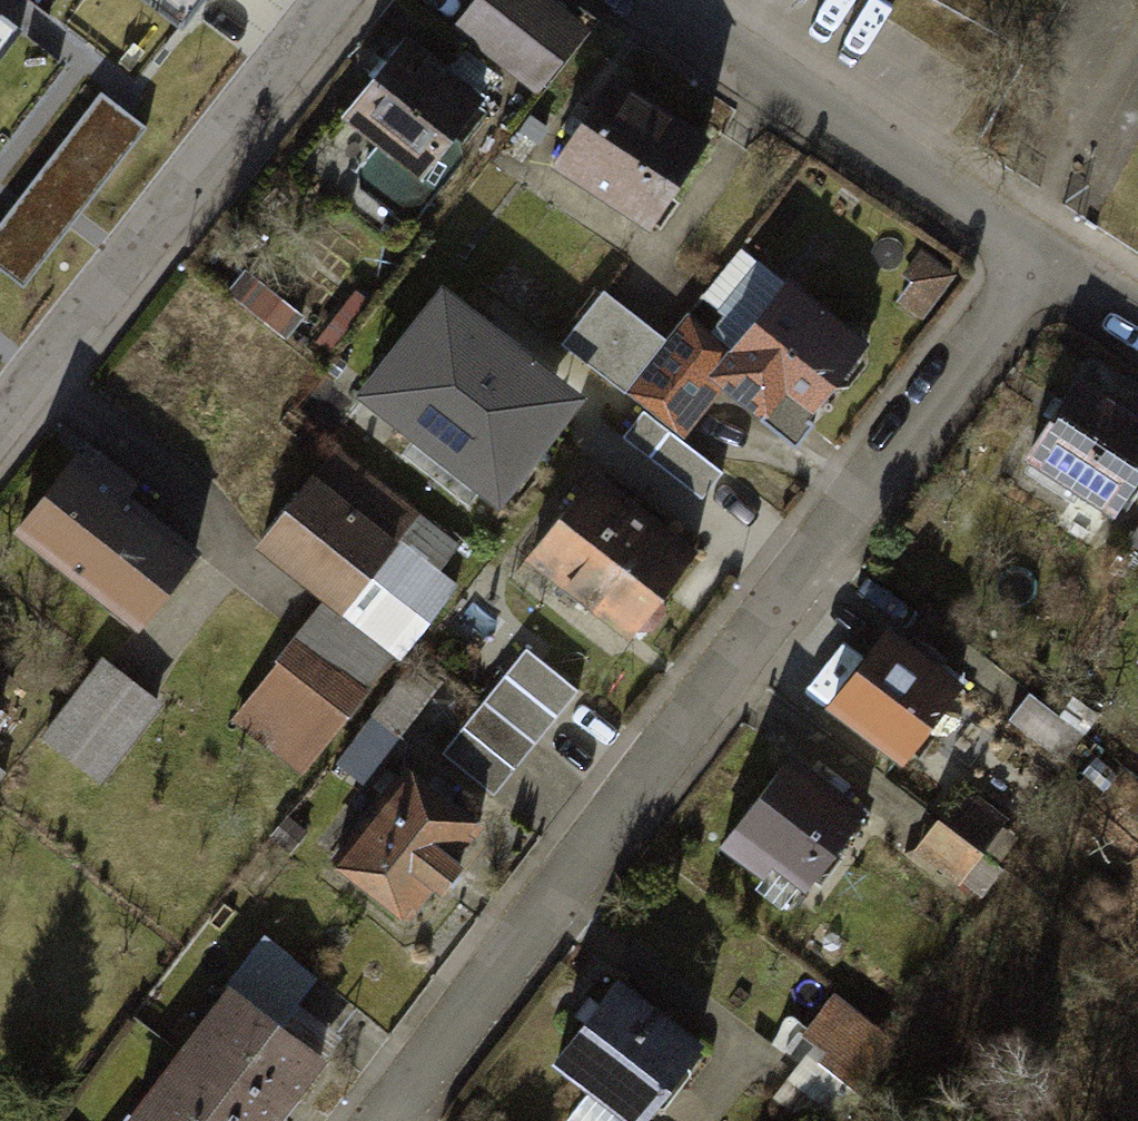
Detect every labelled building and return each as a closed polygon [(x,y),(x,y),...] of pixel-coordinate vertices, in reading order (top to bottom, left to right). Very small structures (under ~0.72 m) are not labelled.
[(32,25),(0,0),(0,66),(32,25)] [(184,41),(216,0),(133,0),(184,41)] [(471,41),(542,94),(588,33),(545,0),(501,0),(471,41)] [(408,55),(345,135),(422,196),(485,117),(408,55)] [(144,125),(101,90),(0,216),(0,266),(19,281),(144,125)] [(626,92),(565,168),(648,234),(709,158),(626,92)] [(440,276),(354,385),(499,498),(585,389),(440,276)] [(784,299),(726,385),(814,445),(872,359),(784,299)] [(1105,354),(1087,378),(1137,416),(1137,378),(1105,354)] [(1039,460),(1123,520),(1137,499),(1137,430),(1088,393),(1039,460)] [(338,468),(268,554),(333,606),(237,724),(305,780),(471,576),(338,468)] [(94,475),(34,544),(142,637),(202,568),(94,475)] [(597,492),(545,560),(642,633),(694,565),(597,492)] [(887,636),(842,704),(936,765),(981,697),(887,636)] [(528,644),(446,754),(501,795),(583,684),(528,644)] [(115,674),(54,751),(101,789),(163,712),(115,674)] [(795,770),(736,862),(817,913),(876,821),(795,770)] [(430,775),(355,863),(419,917),(494,829),(430,775)] [(965,797),(937,845),(983,872),(1011,824),(965,797)] [(568,1066),(631,1120),(660,1120),(707,1067),(629,998),(568,1066)] [(183,1063),(258,1120),(278,1120),(319,1068),(232,1001),(183,1063)] [(826,1009),(764,1090),(805,1120),(846,1120),(893,1060),(826,1009)] [(139,1120),(258,1120),(183,1063),(139,1120)]
